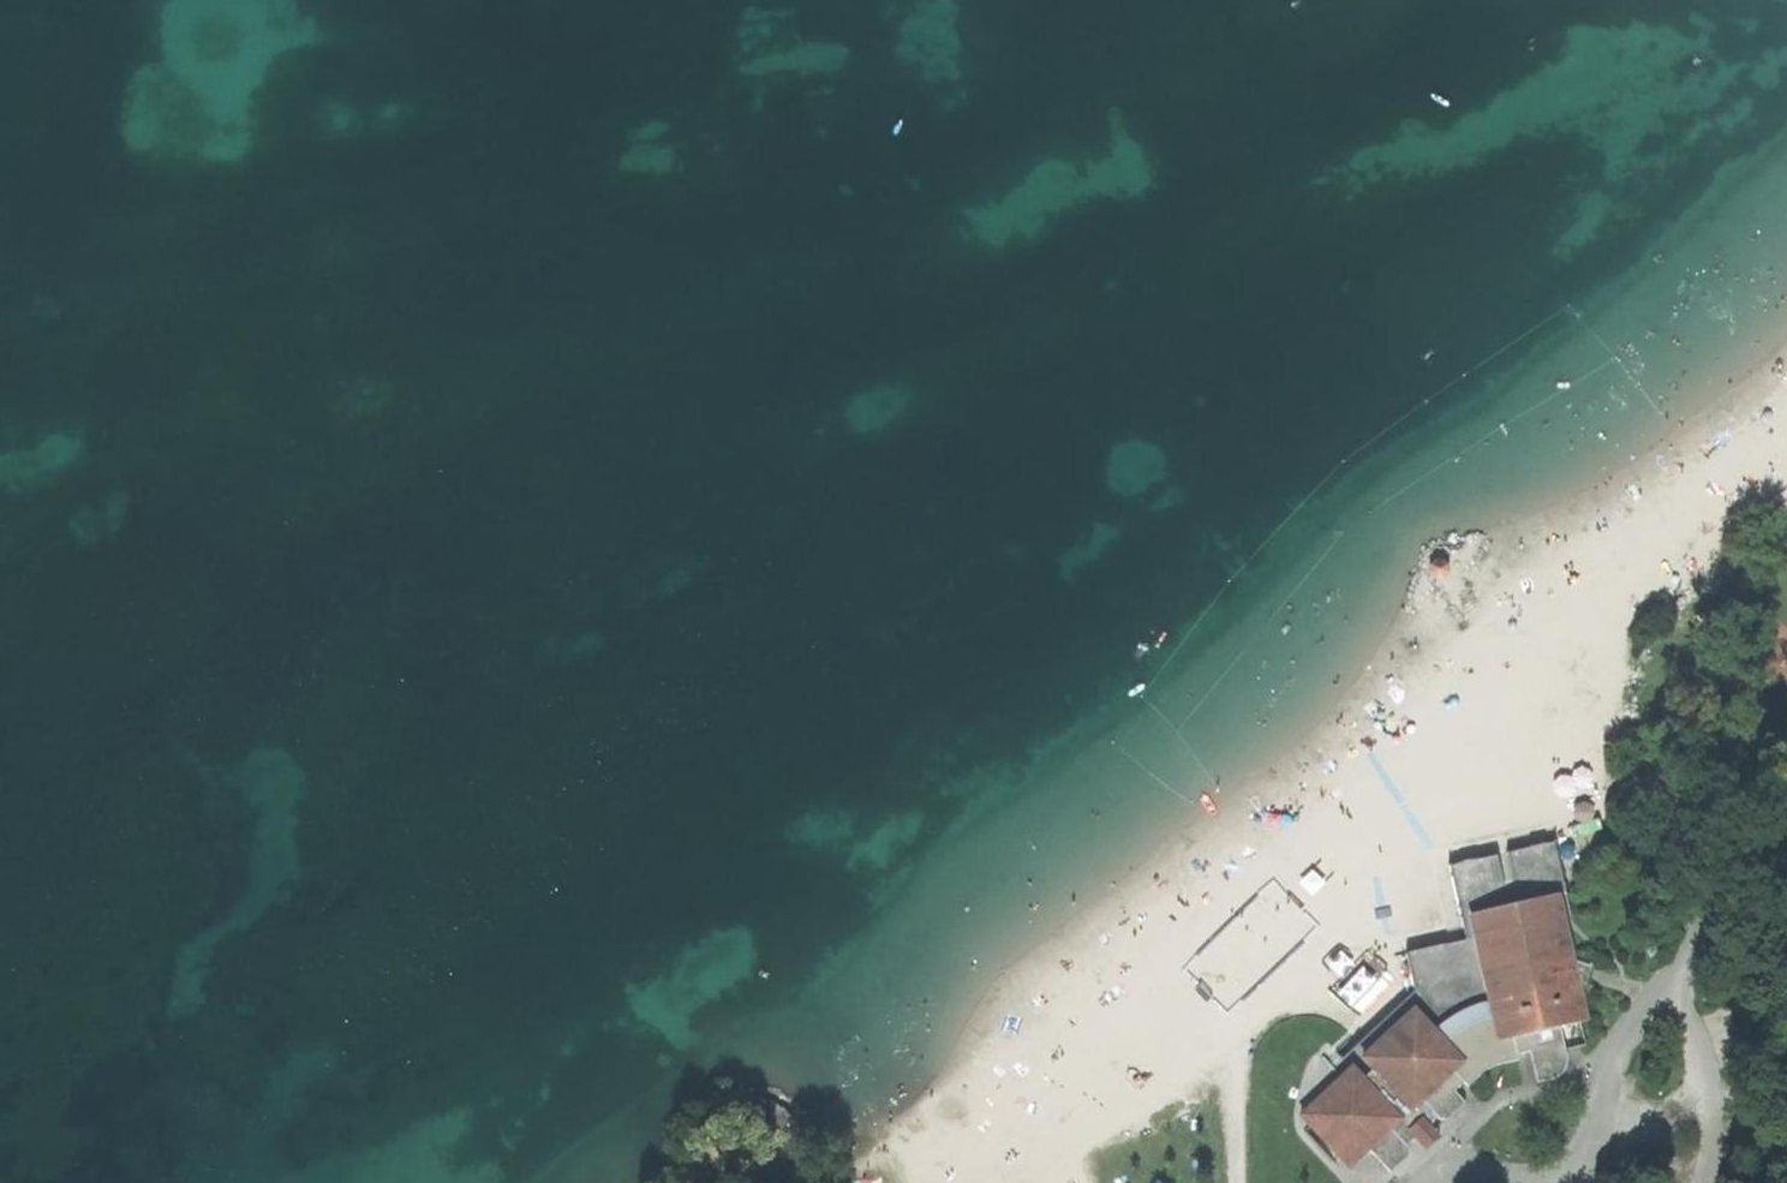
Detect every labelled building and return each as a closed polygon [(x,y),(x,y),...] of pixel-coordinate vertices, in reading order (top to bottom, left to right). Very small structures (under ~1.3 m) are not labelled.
[(1557,841),(1544,844),(1558,898),(1569,896),(1557,841)] [(1518,1054),(1530,1052),(1537,1083),(1553,1079),(1561,1074),(1567,1064),(1566,1051),(1562,1028),(1587,1021),(1578,981),(1582,982),(1585,986),(1593,963),(1588,965),(1573,961),(1558,898),(1544,844),(1507,852),(1514,881),(1509,882),(1506,883),(1498,854),(1460,863),(1470,906),(1477,937),(1465,940),(1468,950),(1450,954),(1447,943),(1408,953),(1416,990),(1399,1005),(1404,1016),(1372,1044),(1361,1041),(1343,1057),(1337,1051),(1327,1060),(1344,1077),(1312,1107),(1318,1116),(1311,1125),(1342,1156),(1350,1150),(1359,1157),(1369,1148),(1391,1170),(1412,1151),(1408,1147),(1418,1136),(1413,1130),(1424,1121),(1428,1125),(1438,1119),(1441,1122),(1450,1119),(1466,1103),(1456,1091),(1465,1083),(1469,1087),(1490,1068),(1518,1060),(1518,1054)] [(1465,938),(1447,943),(1450,954),(1468,950),(1465,940),(1477,937),(1470,906),(1460,863),(1449,866),(1465,938)] [(1399,1005),(1361,1041),(1372,1044),(1404,1016),(1399,1005)] [(1302,1115),(1311,1125),(1318,1116),(1312,1107),(1302,1115)] [(1439,1137),(1428,1125),(1424,1121),(1413,1130),(1418,1136),(1428,1148),(1439,1137)] [(1350,1165),(1359,1157),(1350,1150),(1342,1156),(1350,1165)]
